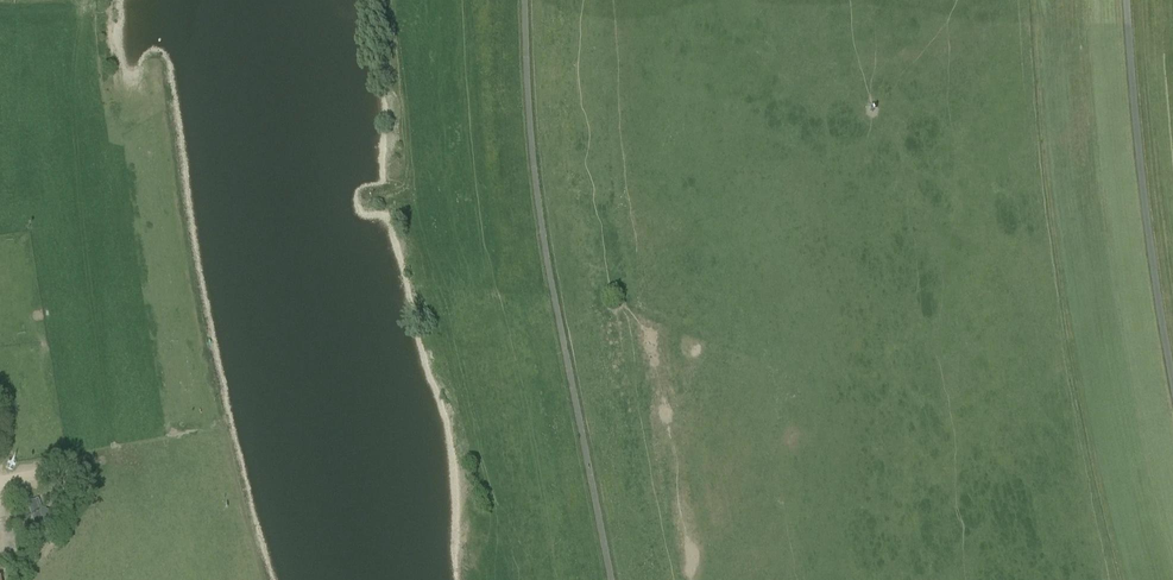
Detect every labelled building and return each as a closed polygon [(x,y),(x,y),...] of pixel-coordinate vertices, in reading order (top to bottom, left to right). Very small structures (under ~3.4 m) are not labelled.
[(44,524),(43,522),(51,525),(55,514),(42,509),(38,500),(27,504),(35,527),(44,524)]
